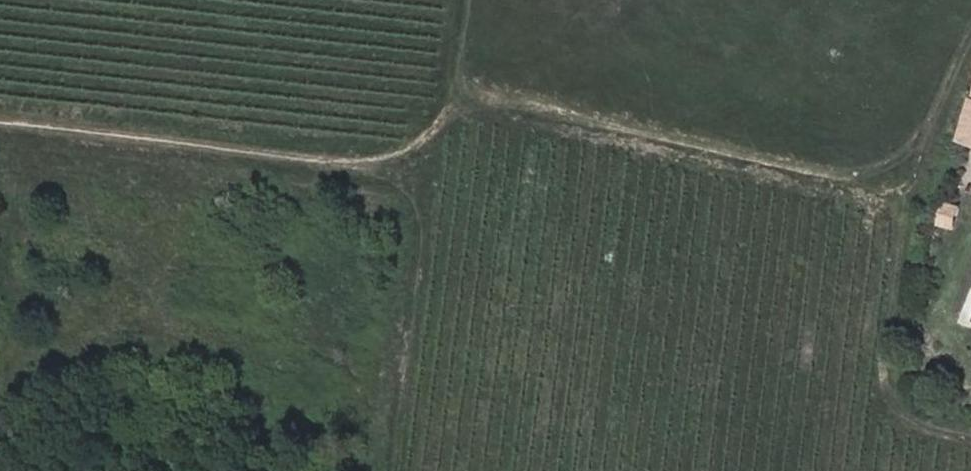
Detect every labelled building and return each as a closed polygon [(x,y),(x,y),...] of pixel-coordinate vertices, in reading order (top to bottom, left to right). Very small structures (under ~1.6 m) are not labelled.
[(959,142),(970,146),(970,110),(959,142)] [(940,220),(960,227),(968,204),(947,199),(940,220)]
